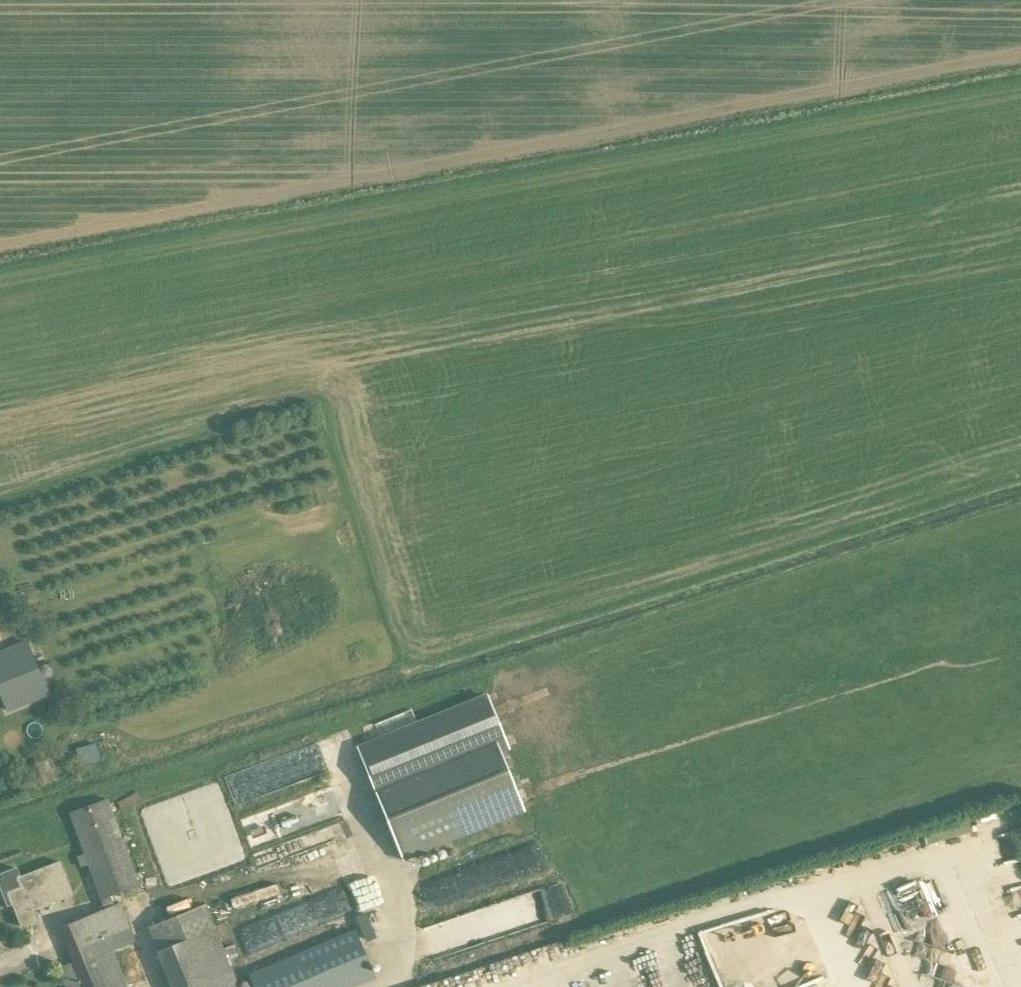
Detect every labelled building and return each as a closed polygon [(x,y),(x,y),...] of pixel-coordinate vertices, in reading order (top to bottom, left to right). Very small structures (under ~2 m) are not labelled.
[(0,652),(0,692),(7,710),(47,693),(26,641),(0,652)] [(358,748),(403,858),(523,809),(499,751),(508,747),(487,696),(358,748)] [(110,895),(138,885),(107,798),(69,812),(84,854),(78,856),(81,866),(88,864),(104,908),(113,904),(110,895)] [(59,862),(19,877),(15,868),(0,874),(0,889),(7,906),(12,904),(21,926),(36,920),(32,909),(71,894),(59,862)] [(561,880),(532,892),(545,923),(574,910),(561,880)] [(235,906),(271,894),(269,885),(232,897),(235,906)] [(119,902),(113,904),(104,908),(58,927),(72,961),(57,967),(66,986),(82,986),(83,986),(127,986),(112,950),(135,941),(119,902)] [(172,986),(238,986),(204,903),(147,926),(172,986)] [(359,914),(349,919),(360,943),(370,938),(359,914)] [(298,953),(249,973),(254,986),(312,986),(298,953)]
